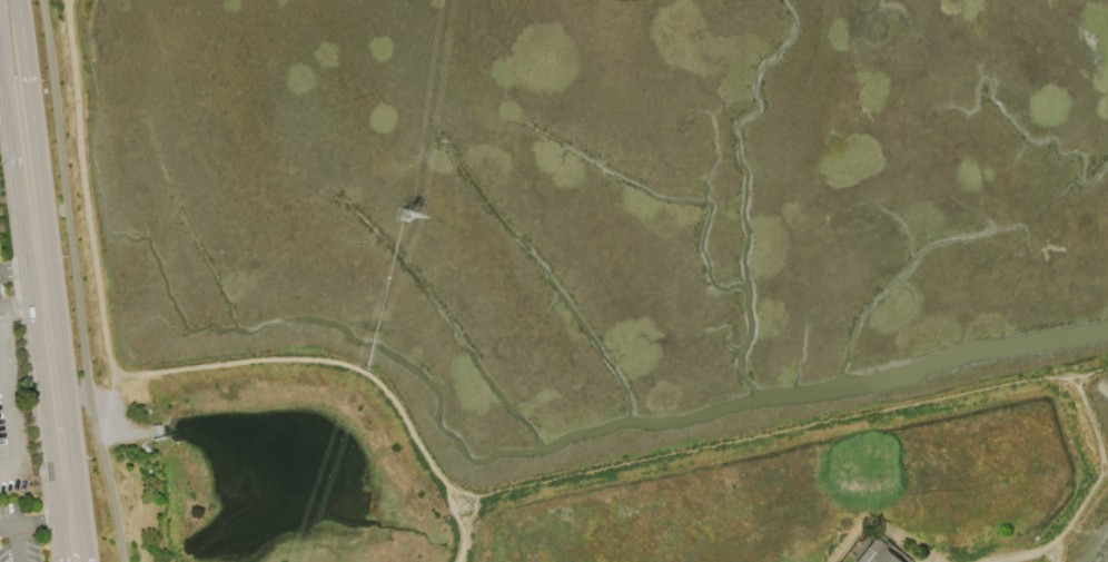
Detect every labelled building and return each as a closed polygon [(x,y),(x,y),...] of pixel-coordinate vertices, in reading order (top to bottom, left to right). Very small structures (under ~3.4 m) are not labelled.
[(888,549),(905,561),(853,561),(873,536),(882,544),(884,542),(890,546),(888,549)]
